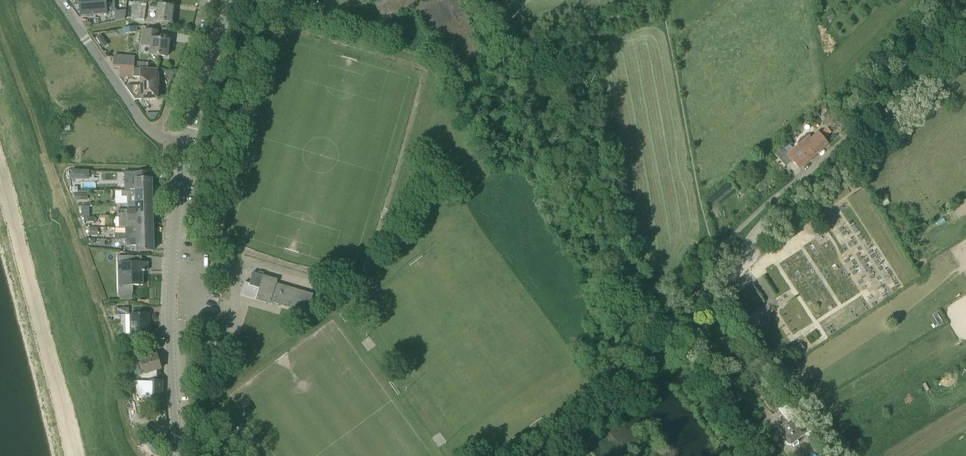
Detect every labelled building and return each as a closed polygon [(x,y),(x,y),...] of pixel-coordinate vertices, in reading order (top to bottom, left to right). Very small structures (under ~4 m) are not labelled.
[(76,5),(80,5),(81,16),(107,14),(106,0),(75,0),(76,5)] [(413,5),(417,3),(415,0),(380,0),(374,3),(377,9),(384,21),(413,5)] [(145,19),(147,3),(133,1),(131,17),(145,19)] [(157,11),(156,21),(171,23),(173,7),(158,5),(150,4),(149,10),(157,11)] [(125,17),(124,11),(115,11),(115,21),(125,19),(125,17)] [(167,57),(169,40),(157,39),(158,31),(144,29),(142,44),(151,46),(150,54),(167,57)] [(96,38),(99,43),(104,39),(101,34),(96,38)] [(113,67),(120,67),(134,68),(135,57),(114,56),(113,67)] [(158,70),(148,69),(134,68),(120,67),(120,76),(140,78),(141,81),(141,99),(158,99),(157,87),(159,87),(158,70)] [(827,128),(819,135),(824,140),(831,133),(827,128)] [(818,134),(812,139),(809,135),(794,149),(788,143),(775,155),(785,166),(792,160),(799,169),(827,144),(818,134)] [(89,179),(89,170),(71,170),(71,179),(89,179)] [(126,184),(122,184),(122,191),(152,191),(151,177),(135,177),(135,182),(126,182),(126,184)] [(152,191),(122,191),(115,191),(115,203),(127,204),(136,203),(152,203),(152,191)] [(885,206),(890,203),(887,198),(882,201),(885,206)] [(117,216),(119,216),(128,215),(152,215),(152,203),(136,203),(127,204),(128,210),(117,210),(117,216)] [(128,215),(119,216),(119,221),(128,221),(128,227),(137,227),(153,227),(152,215),(128,215)] [(125,233),(115,233),(115,239),(126,239),(126,240),(153,239),(153,227),(137,227),(128,227),(125,227),(125,233)] [(153,251),(153,239),(126,240),(127,240),(127,246),(137,246),(137,252),(153,251)] [(119,293),(120,293),(133,293),(133,285),(143,285),(143,271),(145,271),(145,270),(148,270),(148,262),(133,263),(133,256),(118,256),(119,293)] [(249,284),(244,282),(241,295),(270,304),(271,302),(308,313),(313,294),(277,283),(277,279),(253,272),(249,284)] [(149,315),(149,314),(132,314),(132,334),(149,334),(149,326),(148,326),(148,315),(149,315)] [(212,334),(207,330),(200,339),(204,343),(212,334)] [(133,337),(125,340),(128,347),(135,345),(133,337)] [(805,349),(801,344),(793,350),(796,355),(805,349)] [(156,354),(146,357),(144,350),(139,352),(129,355),(136,377),(161,369),(156,354)] [(161,400),(162,382),(158,382),(158,379),(161,379),(161,369),(136,377),(137,383),(142,399),(161,400)] [(137,383),(136,377),(123,381),(125,387),(137,383)] [(143,418),(140,401),(128,403),(131,420),(143,418)] [(779,409),(782,414),(786,418),(789,422),(779,430),(786,438),(785,442),(788,445),(791,445),(810,430),(795,411),(788,402),(779,409)] [(147,443),(156,454),(161,451),(151,439),(147,443)]
